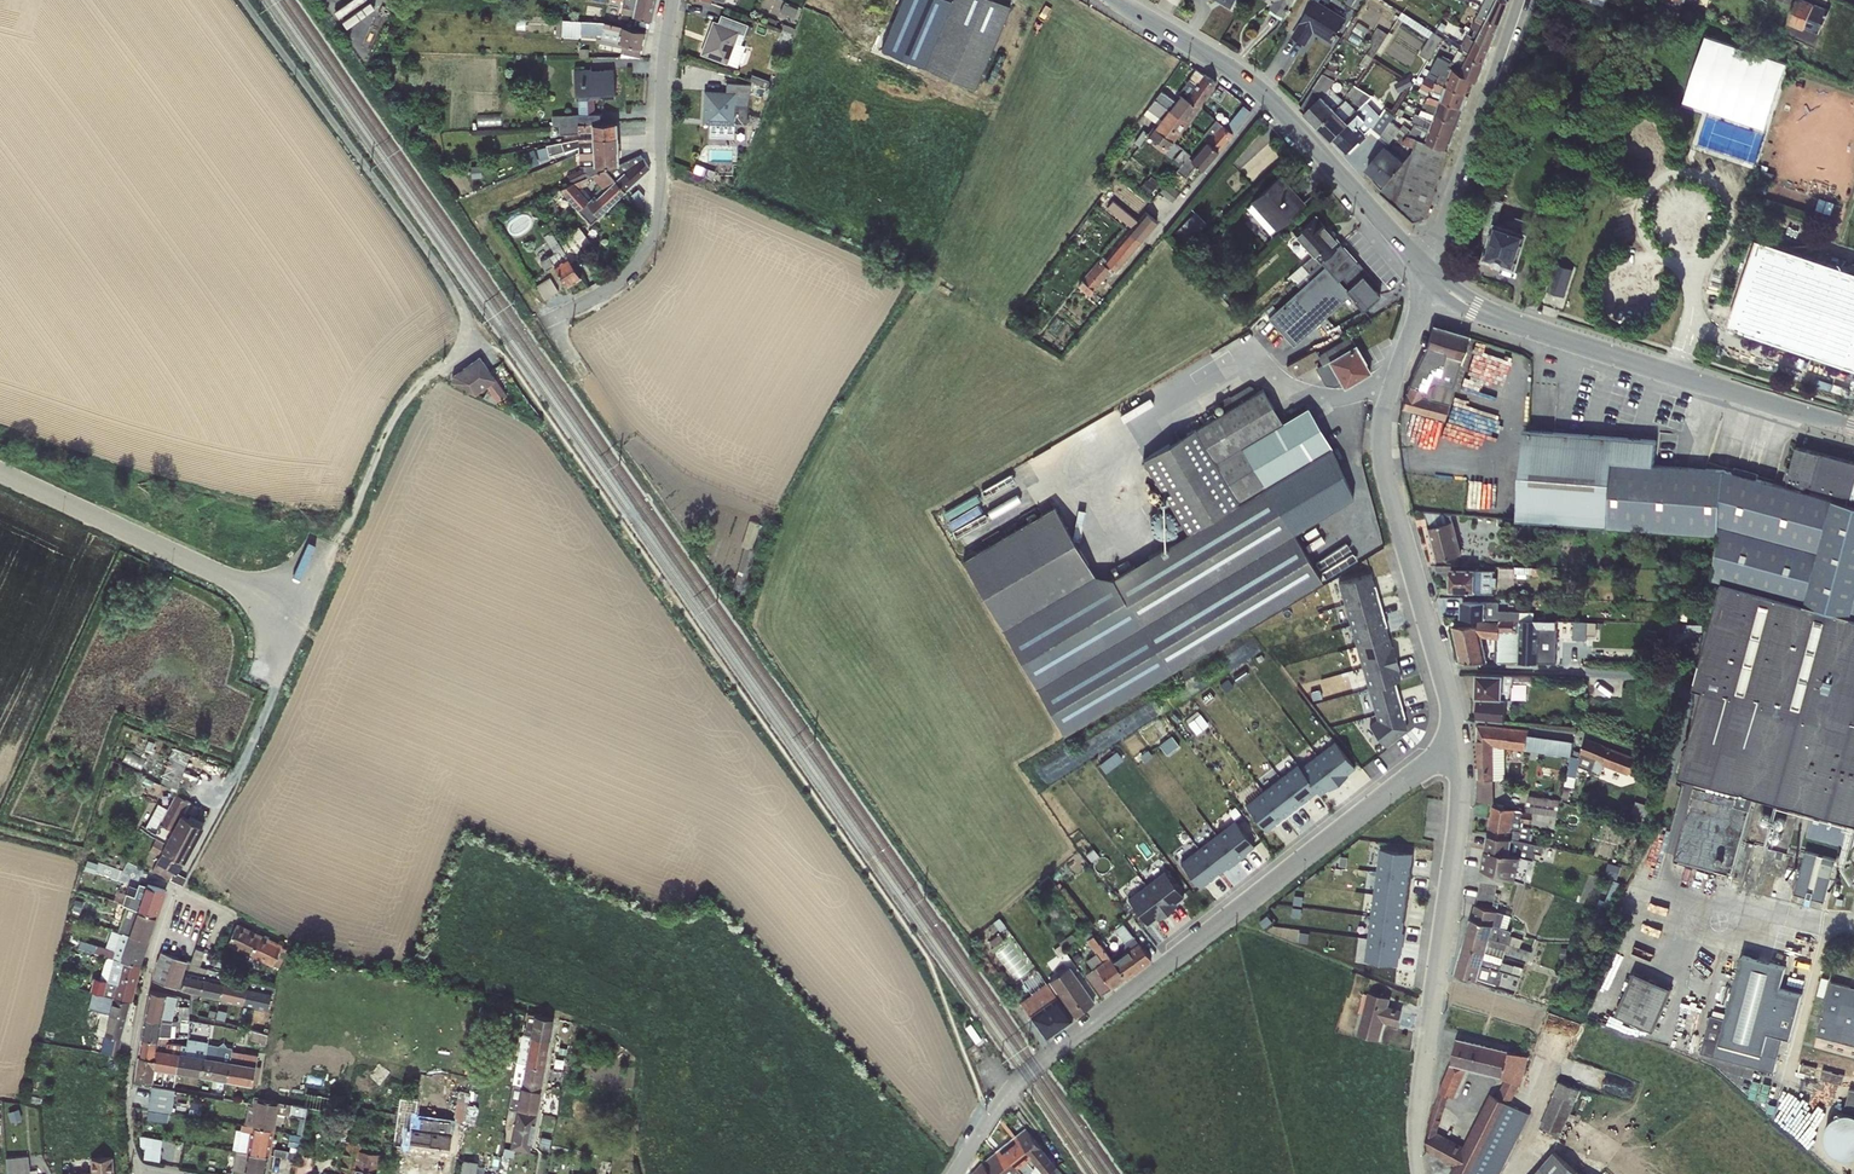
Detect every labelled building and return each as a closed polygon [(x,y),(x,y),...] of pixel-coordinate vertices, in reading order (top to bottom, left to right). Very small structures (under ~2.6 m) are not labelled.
[(632,16),(651,20),(657,0),(636,0),(632,16)] [(977,91),(1013,3),(1005,0),(875,0),(856,43),(977,91)] [(1271,8),(1285,16),(1295,0),(1276,0),(1271,8)] [(1322,0),(1310,0),(1296,23),(1290,34),(1307,44),(1314,34),(1333,45),(1350,17),(1322,0)] [(1509,0),(1484,0),(1450,64),(1424,138),(1449,145),(1509,0)] [(1812,0),(1796,0),(1784,32),(1818,46),(1832,7),(1812,0)] [(641,56),(646,26),(557,16),(556,36),(596,43),(597,53),(641,56)] [(742,30),(712,18),(700,53),(727,63),(742,30)] [(1368,42),(1377,49),(1390,34),(1382,26),(1368,42)] [(1432,58),(1443,35),(1434,30),(1422,53),(1432,58)] [(1769,126),(1789,58),(1704,34),(1685,102),(1769,126)] [(618,65),(574,66),(576,98),(616,97),(618,65)] [(1165,155),(1218,81),(1205,72),(1188,96),(1180,94),(1175,100),(1163,90),(1152,103),(1144,114),(1146,116),(1157,123),(1149,135),(1157,141),(1153,146),(1165,155)] [(1331,86),(1303,110),(1317,125),(1343,97),(1331,86)] [(737,89),(702,87),(700,122),(736,125),(737,89)] [(1343,97),(1317,125),(1331,139),(1358,109),(1343,97)] [(1366,101),(1331,139),(1349,154),(1382,115),(1366,101)] [(1229,125),(1237,130),(1250,107),(1242,102),(1229,125)] [(503,123),(503,113),(480,114),(480,124),(503,123)] [(621,160),(618,118),(592,119),(597,163),(621,160)] [(1233,133),(1221,123),(1191,159),(1197,164),(1203,169),(1233,133)] [(1426,217),(1449,145),(1424,138),(1418,136),(1403,156),(1383,182),(1379,187),(1415,220),(1426,217)] [(1383,182),(1403,156),(1384,142),(1365,165),(1383,182)] [(1270,143),(1247,164),(1259,176),(1281,155),(1270,143)] [(1191,153),(1182,147),(1171,161),(1179,167),(1178,171),(1187,178),(1197,164),(1188,157),(1191,153)] [(607,167),(560,189),(591,221),(651,166),(641,156),(616,174),(607,167)] [(1306,204),(1280,175),(1246,206),(1272,235),(1306,204)] [(1180,192),(1167,182),(1160,191),(1173,201),(1180,192)] [(1196,209),(1180,227),(1191,238),(1208,220),(1196,209)] [(1157,221),(1145,211),(1103,262),(1099,261),(1077,285),(1089,295),(1111,271),(1114,272),(1157,221)] [(1335,232),(1317,213),(1285,241),(1304,263),(1291,275),(1298,283),(1344,242),(1335,232)] [(1526,229),(1493,218),(1481,257),(1514,267),(1526,229)] [(567,284),(583,277),(575,262),(552,229),(543,233),(549,243),(533,253),(544,268),(555,263),(567,284)] [(1378,294),(1338,248),(1298,283),(1264,313),(1293,345),(1349,296),(1364,306),(1378,294)] [(1558,261),(1546,302),(1566,307),(1577,266),(1558,261)] [(547,297),(560,290),(551,275),(538,283),(547,297)] [(1470,335),(1431,323),(1425,342),(1448,350),(1464,354),(1470,335)] [(1355,338),(1327,352),(1343,383),(1371,369),(1355,338)] [(1448,350),(1425,342),(1400,404),(1445,419),(1449,404),(1422,393),(1432,372),(1441,372),(1448,350)] [(481,355),(449,376),(498,402),(508,395),(481,355)] [(953,546),(1063,732),(1323,579),(1266,483),(1365,424),(1343,383),(1339,379),(1282,413),(1263,381),(1139,453),(1184,529),(1099,579),(1047,491),(953,546)] [(1522,430),(1509,519),(1715,542),(1679,772),(1696,776),(1672,856),(1733,874),(1756,796),(1853,817),(1853,459),(1798,443),(1785,480),(1659,455),(1659,433),(1522,430)] [(1452,519),(1424,527),(1436,561),(1462,555),(1452,519)] [(1495,569),(1449,564),(1447,589),(1512,596),(1513,577),(1550,577),(1550,566),(1498,565),(1495,569)] [(737,567),(732,586),(744,590),(750,570),(737,567)] [(1379,739),(1408,733),(1397,677),(1398,676),(1376,570),(1340,577),(1346,604),(1339,606),(1342,621),(1355,618),(1375,719),(1375,720),(1379,739)] [(1498,602),(1459,600),(1460,619),(1448,623),(1456,661),(1488,660),(1486,655),(1496,656),(1496,662),(1541,664),(1541,628),(1556,627),(1559,618),(1498,615),(1498,602)] [(1576,637),(1588,637),(1588,620),(1576,619),(1576,637)] [(1504,671),(1475,671),(1476,719),(1510,720),(1504,671)] [(1514,681),(1513,697),(1529,697),(1530,681),(1514,681)] [(1530,728),(1477,724),(1478,802),(1493,802),(1494,779),(1506,779),(1506,749),(1571,756),(1569,774),(1579,777),(1581,766),(1593,767),(1597,758),(1636,773),(1641,759),(1573,736),(1529,733),(1530,728)] [(1162,740),(1167,750),(1179,744),(1175,734),(1162,740)] [(1263,828),(1356,769),(1338,740),(1244,799),(1263,828)] [(174,747),(163,782),(180,787),(191,752),(174,747)] [(177,883),(212,809),(186,797),(151,871),(177,883)] [(149,825),(159,829),(169,806),(160,802),(149,825)] [(1524,809),(1492,806),(1477,898),(1510,905),(1516,877),(1524,882),(1529,859),(1535,858),(1536,854),(1543,854),(1544,846),(1521,838),(1524,809)] [(1240,822),(1179,853),(1194,883),(1255,852),(1240,822)] [(1402,964),(1414,850),(1381,846),(1368,961),(1402,964)] [(1796,892),(1830,899),(1839,856),(1806,849),(1796,892)] [(1123,888),(1145,924),(1185,899),(1167,870),(1133,891),(1129,885),(1123,888)] [(95,883),(92,892),(124,902),(124,905),(134,908),(136,904),(132,903),(126,898),(127,896),(119,892),(108,887),(95,883)] [(145,896),(140,910),(157,917),(166,890),(149,884),(145,896)] [(135,909),(140,910),(145,896),(129,890),(127,896),(126,898),(132,903),(136,904),(134,908),(135,909)] [(1467,916),(1454,969),(1478,977),(1483,963),(1498,969),(1510,930),(1501,925),(1506,914),(1478,903),(1475,916),(1467,916)] [(134,908),(124,905),(122,913),(128,916),(132,918),(135,909),(134,908)] [(137,920),(132,934),(149,940),(157,917),(140,910),(137,920)] [(128,916),(126,924),(124,931),(128,932),(128,933),(132,934),(137,920),(132,918),(128,916)] [(1088,971),(1102,993),(1131,975),(1155,961),(1128,919),(1116,927),(1129,947),(1113,957),(1097,932),(1088,938),(1097,952),(1089,957),(1095,966),(1088,971)] [(111,921),(108,927),(118,931),(119,929),(124,931),(126,924),(122,923),(118,923),(111,921)] [(278,956),(282,959),(283,959),(288,949),(238,926),(231,942),(274,963),(278,956)] [(108,927),(107,927),(106,933),(117,936),(118,933),(118,931),(108,927)] [(132,934),(124,960),(141,965),(149,940),(132,934)] [(1735,948),(1710,1041),(1758,1054),(1768,1032),(1786,1035),(1797,991),(1783,984),(1783,963),(1735,948)] [(198,949),(194,962),(200,964),(200,966),(202,966),(205,952),(198,949)] [(189,962),(162,952),(159,964),(156,981),(179,989),(189,962)] [(122,970),(115,996),(131,1001),(141,965),(124,960),(119,958),(116,968),(122,970)] [(1074,965),(1020,997),(1043,1035),(1097,1003),(1074,965)] [(199,968),(193,967),(192,972),(190,973),(182,989),(202,993),(207,976),(200,974),(202,966),(200,966),(199,968)] [(227,973),(215,970),(211,969),(209,976),(207,976),(202,993),(222,998),(227,973)] [(91,976),(87,989),(95,991),(109,995),(110,991),(105,989),(109,974),(98,971),(96,978),(91,976)] [(1668,985),(1632,972),(1615,1015),(1655,1030),(1668,985)] [(250,979),(227,973),(222,998),(245,1003),(249,985),(250,979)] [(1829,974),(1810,1045),(1853,1057),(1853,980),(1829,974)] [(249,985),(245,1003),(269,1008),(273,990),(249,985)] [(1393,996),(1367,989),(1357,1033),(1381,1040),(1386,1022),(1400,1024),(1404,1009),(1390,1004),(1393,996)] [(152,990),(146,1017),(172,1021),(177,996),(152,990)] [(131,1001),(115,996),(109,995),(95,991),(91,1009),(103,1012),(97,1033),(104,1034),(101,1049),(118,1051),(131,1001)] [(217,1006),(208,1004),(205,1016),(214,1018),(217,1006)] [(190,1014),(190,1006),(181,1005),(180,1020),(189,1021),(190,1014)] [(268,1016),(259,1014),(257,1026),(265,1028),(268,1016)] [(534,1027),(533,1036),(552,1040),(555,1019),(537,1015),(536,1017),(531,1016),(529,1026),(534,1027)] [(144,1029),(142,1039),(159,1041),(160,1036),(171,1038),(173,1022),(172,1021),(146,1017),(144,1029)] [(528,1064),(547,1067),(552,1040),(533,1036),(525,1035),(519,1062),(528,1064)] [(159,1041),(142,1039),(140,1056),(156,1058),(158,1049),(166,1050),(167,1042),(170,1042),(171,1038),(160,1036),(159,1041)] [(562,1047),(570,1048),(572,1038),(564,1036),(562,1047)] [(1456,1036),(1423,1149),(1462,1168),(1460,1173),(1500,1173),(1530,1113),(1512,1102),(1530,1055),(1456,1036)] [(177,1071),(202,1075),(207,1044),(207,1043),(196,1041),(193,1056),(180,1053),(177,1071)] [(177,1071),(180,1053),(181,1049),(182,1044),(170,1042),(167,1042),(166,1050),(158,1049),(156,1058),(155,1068),(166,1069),(177,1071)] [(228,1079),(232,1051),(233,1049),(207,1044),(202,1075),(228,1079)] [(258,1056),(232,1051),(228,1079),(257,1084),(257,1079),(258,1078),(260,1066),(257,1066),(258,1056)] [(155,1068),(156,1058),(140,1056),(136,1079),(153,1082),(155,1068)] [(547,1067),(528,1064),(528,1066),(521,1065),(519,1078),(525,1079),(523,1086),(542,1090),(547,1067)] [(1580,1088),(1558,1079),(1539,1126),(1560,1136),(1580,1088)] [(559,1088),(558,1092),(562,1093),(564,1081),(557,1080),(555,1088),(559,1088)] [(542,1090),(523,1086),(518,1085),(514,1105),(520,1106),(520,1107),(539,1110),(542,1090)] [(163,1088),(154,1086),(150,1110),(167,1112),(173,1113),(177,1090),(174,1090),(163,1088)] [(254,1104),(249,1103),(246,1125),(254,1126),(259,1099),(258,1099),(255,1098),(254,1104)] [(397,1115),(355,1107),(353,1115),(367,1117),(396,1123),(393,1144),(410,1147),(409,1150),(450,1156),(453,1134),(428,1131),(429,1123),(415,1121),(417,1100),(399,1098),(397,1115)] [(308,1106),(259,1099),(254,1126),(274,1130),(277,1111),(306,1117),(308,1106)] [(465,1122),(468,1102),(458,1101),(455,1120),(465,1122)] [(355,1107),(334,1103),(332,1111),(339,1112),(353,1115),(355,1107)] [(547,1107),(545,1115),(556,1117),(557,1109),(547,1107)] [(1823,1143),(1853,1157),(1853,1116),(1838,1109),(1823,1143)] [(167,1112),(150,1110),(149,1119),(165,1121),(167,1112)] [(531,1153),(538,1114),(519,1110),(512,1149),(531,1153)] [(380,1155),(369,1153),(360,1152),(367,1117),(353,1115),(343,1173),(377,1173),(380,1155)] [(979,1161),(971,1173),(1067,1173),(1031,1124),(979,1161)] [(241,1150),(269,1154),(274,1130),(254,1126),(246,1125),(243,1125),(242,1131),(245,1131),(241,1150)] [(303,1134),(294,1133),(292,1146),(301,1147),(303,1134)] [(164,1138),(139,1135),(140,1148),(146,1149),(144,1159),(162,1162),(164,1138)] [(371,1144),(369,1153),(380,1155),(381,1146),(371,1144)] [(288,1150),(277,1148),(275,1154),(287,1156),(288,1150)] [(269,1154),(241,1150),(237,1173),(266,1173),(269,1154)] [(1553,1150),(1531,1173),(1581,1173),(1553,1150)] [(504,1154),(502,1167),(510,1169),(512,1156),(504,1154)] [(299,1155),(298,1159),(296,1173),(307,1173),(310,1157),(299,1155)] [(7,1157),(9,1173),(31,1173),(30,1156),(7,1157)] [(114,1157),(93,1158),(94,1173),(82,1173),(115,1173),(114,1157)] [(298,1159),(296,1159),(290,1158),(289,1158),(286,1173),(296,1173),(298,1159)] [(614,1161),(603,1159),(601,1173),(611,1173),(614,1161)]
